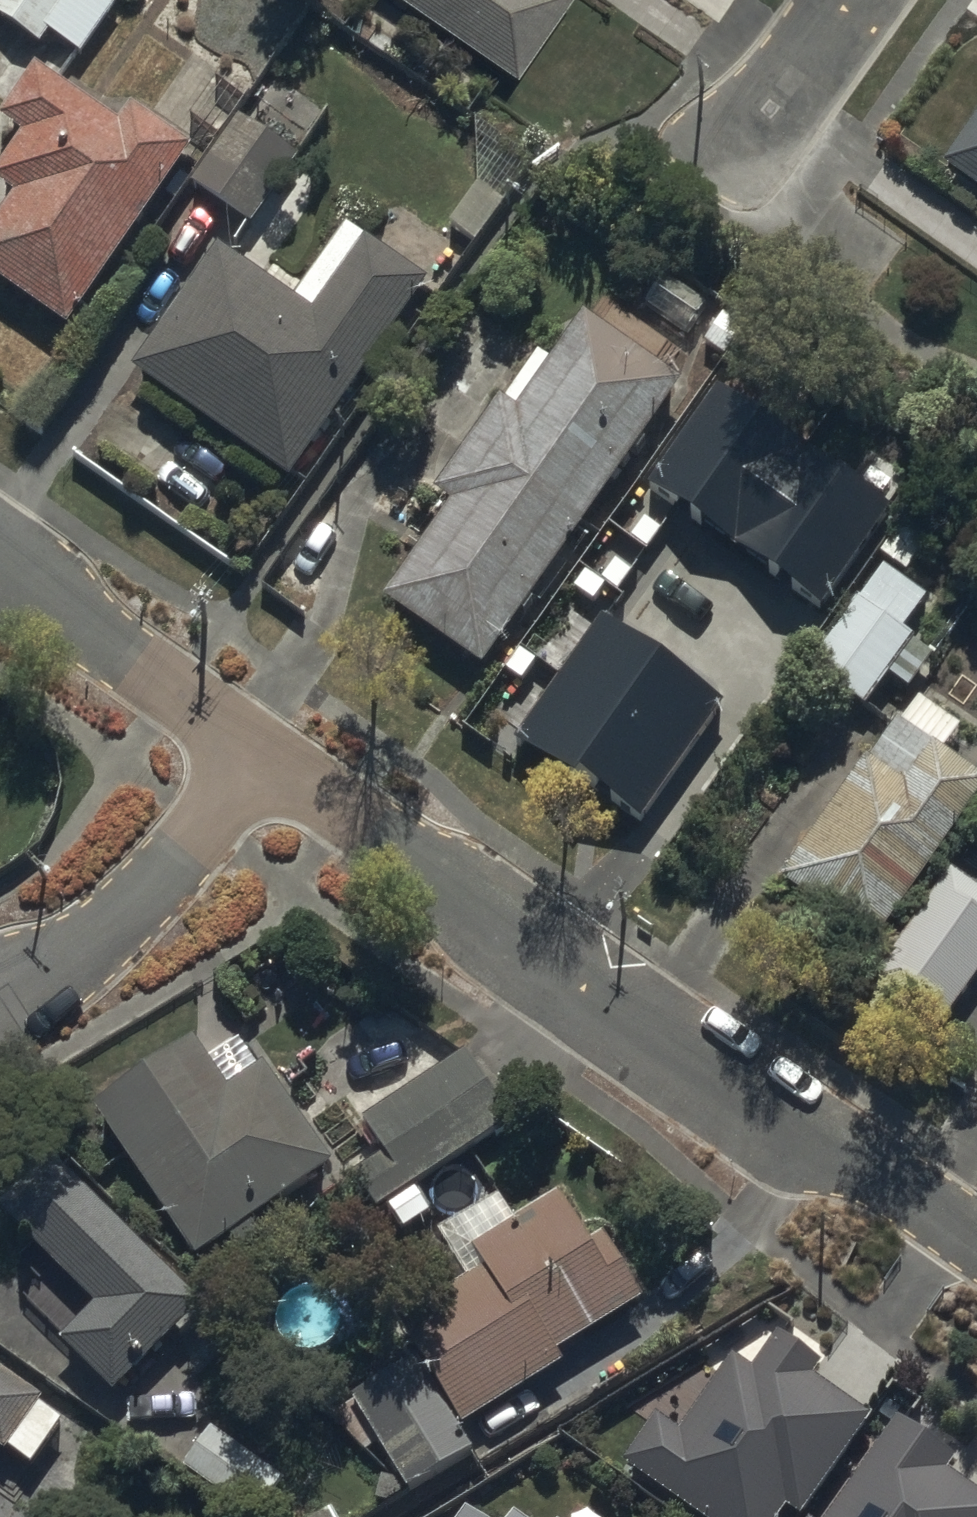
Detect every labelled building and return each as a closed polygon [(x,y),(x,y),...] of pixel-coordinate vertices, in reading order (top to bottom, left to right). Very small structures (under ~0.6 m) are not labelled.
[(75,70),(123,1),(122,0),(0,0),(0,19),(75,70)] [(517,73),(567,0),(411,0),(517,73)] [(86,106),(38,73),(3,125),(23,139),(0,173),(0,191),(19,204),(0,231),(0,287),(70,334),(182,172),(195,153),(130,109),(117,127),(86,106)] [(197,188),(251,225),(298,158),(244,121),(197,188)] [(976,193),(976,122),(943,170),(976,193)] [(219,253),(137,373),(293,480),(375,361),(426,288),(360,242),(309,315),(219,253)] [(712,302),(666,271),(648,301),(693,331),(712,302)] [(388,609),(483,675),(683,386),(587,321),(522,416),(501,402),(433,499),(454,513),(388,609)] [(642,486),(818,604),(892,496),(716,377),(642,486)] [(813,676),(872,718),(945,613),(885,572),(813,676)] [(517,734),(640,819),(726,694),(604,610),(517,734)] [(879,948),(976,806),(976,786),(895,729),(787,885),(879,948)] [(942,1047),(976,996),(976,894),(952,877),(870,997),(942,1047)] [(130,1174),(199,1270),(334,1174),(265,1078),(233,1101),(197,1050),(94,1123),(130,1174)] [(406,1193),(515,1129),(474,1059),(364,1124),(386,1161),(356,1178),(375,1211),(406,1193)] [(146,1368),(203,1313),(65,1171),(8,1226),(94,1315),(63,1345),(114,1398),(146,1368)] [(604,1245),(590,1253),(562,1207),(475,1259),(489,1282),(405,1332),(467,1435),(567,1376),(559,1363),(630,1321),(644,1313),(604,1245)] [(650,1486),(693,1516),(786,1516),(788,1515),(790,1516),(808,1516),(872,1429),(815,1387),(826,1372),(782,1341),(771,1356),(754,1379),(736,1366),(682,1442),(659,1425),(627,1470),(650,1486)] [(419,1368),(354,1407),(410,1501),(475,1462),(419,1368)] [(10,1465),(49,1409),(13,1385),(0,1376),(0,1457),(10,1465)] [(951,1480),(959,1470),(899,1427),(891,1438),(834,1516),(976,1516),(976,1499),(951,1480)] [(183,1473),(244,1516),(265,1516),(288,1486),(213,1432),(183,1473)]
